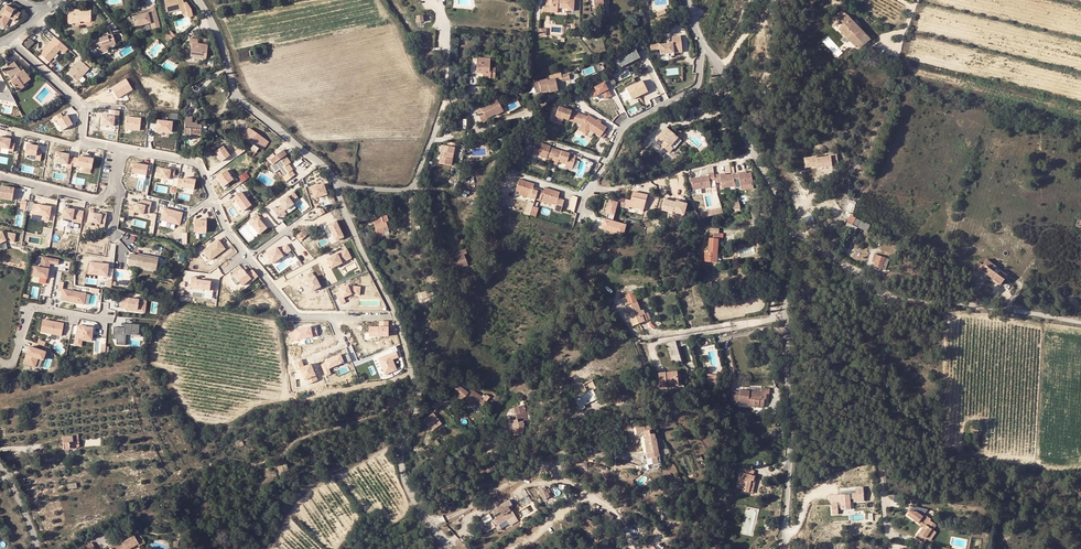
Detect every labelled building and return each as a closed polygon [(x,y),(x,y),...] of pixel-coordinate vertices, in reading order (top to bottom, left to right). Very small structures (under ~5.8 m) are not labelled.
[(168,13),(173,12),(179,10),(181,10),(182,13),(186,11),(183,0),(169,0),(165,1),(168,13)] [(545,8),(542,8),(542,13),(550,14),(557,14),(557,10),(567,10),(566,12),(573,13),(574,0),(546,0),(545,8)] [(6,20),(9,21),(12,23),(14,20),(15,21),(18,15),(3,7),(0,14),(0,27),(2,28),(6,20)] [(66,24),(71,24),(71,21),(79,22),(88,22),(88,10),(71,10),(71,7),(66,7),(66,24)] [(146,14),(139,15),(130,17),(133,28),(149,24),(150,30),(158,28),(153,8),(145,10),(146,14)] [(844,25),(839,30),(855,48),(857,46),(860,49),(870,40),(846,15),(840,21),(844,25)] [(166,33),(162,37),(166,42),(170,39),(166,33)] [(107,48),(116,45),(113,39),(109,41),(108,37),(95,41),(95,42),(90,44),(92,51),(98,49),(100,55),(108,52),(107,48)] [(60,51),(64,47),(57,40),(55,38),(51,43),(40,55),(49,63),(60,51)] [(29,47),(34,42),(31,39),(25,44),(29,47)] [(190,57),(206,60),(208,45),(198,44),(199,40),(190,39),(189,45),(192,46),(190,57)] [(682,54),(682,44),(673,44),(673,46),(666,47),(666,45),(659,46),(659,45),(651,45),(652,53),(657,53),(657,51),(660,50),(661,56),(668,55),(668,58),(674,57),(674,55),(682,54)] [(635,50),(617,59),(622,67),(640,58),(635,50)] [(77,81),(93,66),(83,56),(67,72),(77,81)] [(491,72),(489,72),(489,67),(490,59),(477,58),(475,72),(482,72),(482,77),(493,78),(493,72),(491,72)] [(24,87),(22,84),(30,79),(24,71),(22,72),(15,62),(5,69),(13,81),(12,82),(18,91),(24,87)] [(131,87),(124,77),(110,85),(116,97),(131,87)] [(551,93),(559,91),(556,79),(552,80),(548,81),(548,79),(535,81),(537,93),(550,90),(551,93)] [(642,81),(626,89),(632,99),(647,92),(642,81)] [(604,82),(590,90),(594,97),(602,93),(605,99),(611,96),(604,82)] [(495,99),(480,108),(482,112),(478,115),(482,123),(487,120),(486,118),(494,114),(493,113),(501,109),(495,99)] [(558,107),(555,116),(562,119),(574,123),(574,122),(581,125),(588,130),(601,139),(604,135),(602,133),(605,128),(587,115),(586,117),(558,107)] [(120,112),(111,111),(111,117),(102,116),(101,126),(114,127),(114,119),(119,120),(120,112)] [(63,118),(60,114),(53,118),(55,122),(57,121),(62,131),(72,125),(67,116),(63,118)] [(125,129),(140,131),(141,119),(126,117),(125,129)] [(192,135),(202,135),(202,133),(202,126),(202,125),(198,125),(198,123),(194,123),(193,118),(186,118),(186,137),(192,137),(192,135)] [(172,123),(157,121),(156,132),(171,133),(172,123)] [(588,130),(581,125),(578,129),(585,134),(588,130)] [(672,150),(670,148),(678,138),(667,128),(658,138),(664,143),(661,146),(670,153),(672,150)] [(255,153),(258,149),(264,140),(249,129),(243,138),(244,139),(242,142),(245,144),(247,141),(253,145),(250,150),(255,153)] [(630,143),(634,146),(642,137),(639,134),(630,143)] [(642,137),(634,146),(639,151),(647,141),(642,137)] [(0,138),(0,148),(8,149),(8,151),(13,152),(14,143),(9,143),(10,139),(0,138)] [(670,148),(672,150),(681,140),(678,138),(670,148)] [(263,151),(269,143),(264,140),(258,149),(263,151)] [(549,146),(535,141),(531,153),(546,158),(546,156),(551,158),(554,149),(549,147),(549,146)] [(453,154),(454,147),(457,148),(457,144),(448,142),(448,146),(442,145),(439,164),(451,166),(453,154)] [(38,146),(27,143),(25,153),(37,155),(38,146)] [(231,154),(224,145),(217,151),(224,160),(231,154)] [(293,170),(294,169),(290,163),(289,161),(291,159),(287,154),(287,153),(284,149),(271,158),(275,164),(278,162),(286,174),(284,176),(288,180),(296,174),(293,170)] [(575,156),(554,149),(551,158),(550,162),(556,164),(557,161),(565,163),(564,167),(570,169),(575,156)] [(69,155),(56,152),(54,163),(67,165),(66,168),(71,169),(72,167),(73,160),(68,159),(69,155)] [(804,157),(805,168),(833,166),(832,155),(804,157)] [(79,157),(77,167),(92,170),(94,160),(79,157)] [(131,173),(146,176),(148,166),(133,163),(131,173)] [(164,170),(157,168),(155,177),(168,180),(169,178),(173,179),(175,170),(165,168),(164,170)] [(235,178),(228,169),(219,176),(227,187),(231,184),(230,182),(235,178)] [(243,182),(250,177),(246,171),(239,176),(243,182)] [(717,175),(712,176),(712,178),(694,180),(695,192),(714,189),(713,183),(718,182),(717,177),(717,175)] [(736,176),(737,176),(737,181),(743,180),(744,187),(756,185),(754,175),(742,177),(742,175),(736,176)] [(723,176),(717,177),(718,182),(719,185),(724,184),(725,190),(738,188),(737,181),(737,176),(723,178),(723,176)] [(178,179),(176,188),(181,189),(181,188),(193,190),(195,181),(183,179),(183,180),(178,179)] [(533,184),(518,179),(514,191),(529,196),(528,198),(533,200),(536,191),(531,189),(531,187),(533,184)] [(323,184),(311,188),(314,198),(327,194),(323,184)] [(11,201),(12,197),(17,198),(18,191),(0,187),(0,199),(11,201)] [(541,193),(536,191),(533,200),(539,201),(539,199),(550,203),(554,204),(552,210),(559,212),(563,200),(556,198),(558,192),(543,187),(542,191),(541,193)] [(251,206),(241,192),(233,198),(243,211),(251,206)] [(276,206),(272,209),(277,216),(280,213),(282,216),(286,213),(284,211),(293,204),(291,201),(297,197),(293,192),(280,202),(283,205),(277,209),(276,206)] [(626,200),(624,208),(629,209),(630,207),(641,210),(641,211),(643,212),(644,209),(645,204),(647,195),(634,192),(632,201),(626,200)] [(608,215),(606,220),(613,222),(617,206),(624,208),(626,200),(619,198),(618,203),(610,201),(606,214),(608,215)] [(685,215),(688,203),(665,198),(662,209),(685,215)] [(853,212),(857,201),(849,198),(844,209),(853,212)] [(42,220),(49,221),(51,207),(33,204),(34,202),(29,201),(27,210),(32,211),(32,214),(43,216),(42,220)] [(131,205),(128,216),(133,217),(134,213),(143,216),(143,213),(148,214),(151,204),(141,201),(140,206),(136,205),(135,207),(134,206),(131,205)] [(83,211),(64,208),(62,218),(72,220),(72,222),(81,223),(83,211)] [(94,210),(90,209),(87,225),(91,226),(92,223),(100,224),(100,227),(104,228),(107,213),(103,212),(102,214),(94,213),(94,210)] [(163,209),(161,221),(179,224),(181,212),(163,209)] [(260,217),(257,214),(248,221),(259,234),(266,228),(262,223),(258,218),(260,217)] [(374,225),(376,234),(383,232),(388,231),(385,221),(387,221),(385,215),(373,219),(375,225),(374,225)] [(136,218),(134,224),(145,228),(147,222),(136,218)] [(194,221),(194,233),(206,233),(206,219),(202,219),(202,221),(194,221)] [(604,219),(602,229),(605,230),(605,229),(615,231),(615,233),(624,236),(627,226),(613,222),(606,220),(604,219)] [(29,230),(44,230),(44,225),(49,225),(49,221),(29,221),(29,230)] [(336,221),(328,224),(335,240),(343,237),(336,221)] [(861,221),(858,227),(869,232),(872,226),(861,221)] [(248,228),(256,236),(258,234),(251,225),(248,228)] [(308,235),(304,230),(299,234),(303,239),(308,235)] [(6,241),(14,242),(16,234),(2,232),(0,232),(0,243),(6,241)] [(715,263),(716,253),(718,253),(718,240),(709,239),(708,239),(708,252),(704,252),(703,263),(715,263)] [(218,240),(203,251),(210,260),(225,249),(218,240)] [(277,247),(266,255),(272,264),(291,250),(287,244),(279,250),(277,247)] [(458,255),(451,258),(454,269),(462,265),(467,263),(463,253),(466,252),(465,248),(456,251),(458,255)] [(347,249),(326,259),(331,269),(352,258),(347,249)] [(134,268),(157,272),(159,259),(130,254),(130,258),(135,259),(134,268)] [(886,257),(878,255),(876,263),(875,266),(882,268),(886,257)] [(58,259),(41,256),(39,267),(33,266),(31,275),(46,278),(49,262),(57,264),(58,259)] [(280,270),(289,265),(286,260),(277,266),(280,270)] [(1007,275),(1001,271),(999,273),(994,270),(997,266),(987,260),(983,266),(989,270),(985,274),(1002,286),(1006,281),(1004,280),(1007,275)] [(108,265),(89,263),(88,275),(107,277),(108,265)] [(258,276),(252,270),(247,274),(243,269),(235,277),(239,282),(242,286),(250,278),(252,281),(258,276)] [(314,276),(312,272),(303,277),(305,281),(304,282),(306,286),(308,285),(311,291),(320,286),(315,276),(314,276)] [(197,278),(191,277),(190,288),(213,291),(214,283),(211,282),(211,281),(197,280),(197,278)] [(62,282),(58,281),(57,290),(61,291),(59,299),(83,304),(85,293),(61,289),(62,282)] [(360,287),(348,285),(340,289),(341,292),(336,294),(340,304),(346,302),(344,297),(351,294),(359,295),(360,287)] [(424,299),(431,297),(429,291),(422,293),(424,299)] [(632,293),(625,296),(628,304),(624,306),(632,327),(644,322),(640,313),(638,308),(639,308),(632,293)] [(120,298),(119,308),(126,309),(136,311),(137,307),(144,308),(145,301),(120,298)] [(640,313),(644,322),(650,320),(647,314),(645,316),(643,312),(640,313)] [(62,323),(42,319),(39,331),(60,335),(62,323)] [(388,336),(388,321),(379,321),(379,327),(369,327),(369,336),(388,336)] [(123,328),(113,328),(112,340),(116,340),(115,345),(124,346),(125,335),(140,336),(140,325),(124,324),(123,328)] [(307,324),(294,328),(296,338),(316,334),(314,325),(308,326),(307,324)] [(82,326),(76,325),(74,340),(78,340),(80,339),(90,339),(91,328),(85,327),(81,327),(82,326)] [(672,361),(681,359),(676,340),(667,342),(672,361)] [(28,347),(22,363),(33,367),(36,358),(41,360),(44,352),(28,347)] [(344,362),(351,360),(348,350),(341,352),(344,362)] [(396,351),(378,359),(385,374),(396,370),(392,359),(398,357),(396,351)] [(343,362),(338,352),(324,358),(324,360),(320,362),(325,374),(330,372),(329,368),(343,362)] [(301,359),(293,362),(296,370),(299,369),(306,385),(318,380),(311,362),(304,365),(301,359)] [(679,386),(678,381),(677,373),(677,372),(658,374),(659,388),(679,386)] [(717,384),(718,374),(708,374),(708,384),(717,384)] [(612,390),(617,387),(613,379),(605,383),(605,385),(606,388),(610,387),(612,390)] [(595,388),(591,381),(584,385),(587,392),(574,399),(580,411),(585,409),(584,406),(597,400),(592,390),(595,388)] [(584,406),(585,409),(598,403),(600,398),(595,388),(592,390),(597,400),(584,406)] [(763,408),(763,400),(765,399),(765,394),(768,394),(769,389),(760,388),(760,393),(748,391),(747,405),(747,407),(763,408)] [(471,403),(480,410),(490,398),(486,395),(483,398),(472,389),(467,395),(473,400),(471,403)] [(738,404),(747,405),(748,391),(748,390),(739,390),(739,393),(731,392),(730,402),(738,402),(738,404)] [(439,396),(436,399),(439,404),(441,406),(443,408),(447,405),(445,403),(448,400),(443,394),(440,397),(439,396)] [(465,398),(471,403),(473,400),(467,395),(465,398)] [(436,410),(441,406),(439,404),(436,399),(432,406),(436,410)] [(513,408),(515,415),(526,412),(524,405),(513,408)] [(570,408),(573,414),(579,411),(575,405),(570,408)] [(516,420),(510,422),(512,431),(524,427),(523,422),(529,420),(527,412),(526,412),(515,415),(516,420)] [(431,432),(442,425),(434,415),(424,421),(431,432)] [(652,433),(651,424),(635,427),(636,435),(643,434),(644,437),(643,438),(646,453),(643,453),(639,454),(640,460),(647,459),(659,457),(658,450),(655,433),(652,433)] [(638,436),(640,438),(643,453),(646,453),(643,438),(644,437),(643,434),(636,435),(635,427),(632,427),(634,437),(638,436)] [(979,429),(971,427),(969,434),(977,436),(979,429)] [(63,437),(63,449),(70,449),(70,443),(73,443),(72,440),(72,437),(63,437)] [(73,443),(70,443),(70,449),(79,449),(78,440),(72,440),(73,443)] [(659,457),(647,459),(648,464),(660,462),(659,461),(663,460),(663,456),(659,457)] [(587,463),(573,464),(574,473),(588,472),(587,463)] [(755,478),(756,478),(757,476),(754,475),(755,471),(742,468),(741,473),(739,473),(737,484),(738,484),(737,488),(742,489),(742,492),(749,493),(751,480),(754,480),(755,478)] [(544,500),(550,497),(548,494),(545,490),(544,488),(539,491),(541,494),(544,500)] [(841,495),(831,495),(832,514),(838,514),(838,508),(842,508),(842,510),(850,509),(849,499),(853,499),(854,502),(864,501),(863,488),(856,488),(856,490),(856,494),(846,494),(846,491),(840,491),(841,495)] [(492,529),(495,527),(499,525),(509,519),(515,515),(509,506),(512,505),(508,500),(492,509),(495,515),(500,512),(502,515),(491,521),(493,523),(490,525),(492,529)] [(609,522),(613,515),(606,511),(602,519),(609,522)] [(913,511),(910,515),(920,524),(922,522),(927,527),(920,535),(918,534),(915,538),(923,546),(927,542),(929,543),(938,534),(935,532),(939,527),(931,521),(932,520),(927,516),(926,518),(920,513),(913,511)] [(114,547),(115,548),(130,548),(134,546),(136,548),(142,545),(139,538),(134,541),(132,538),(119,544),(119,543),(114,547)]
